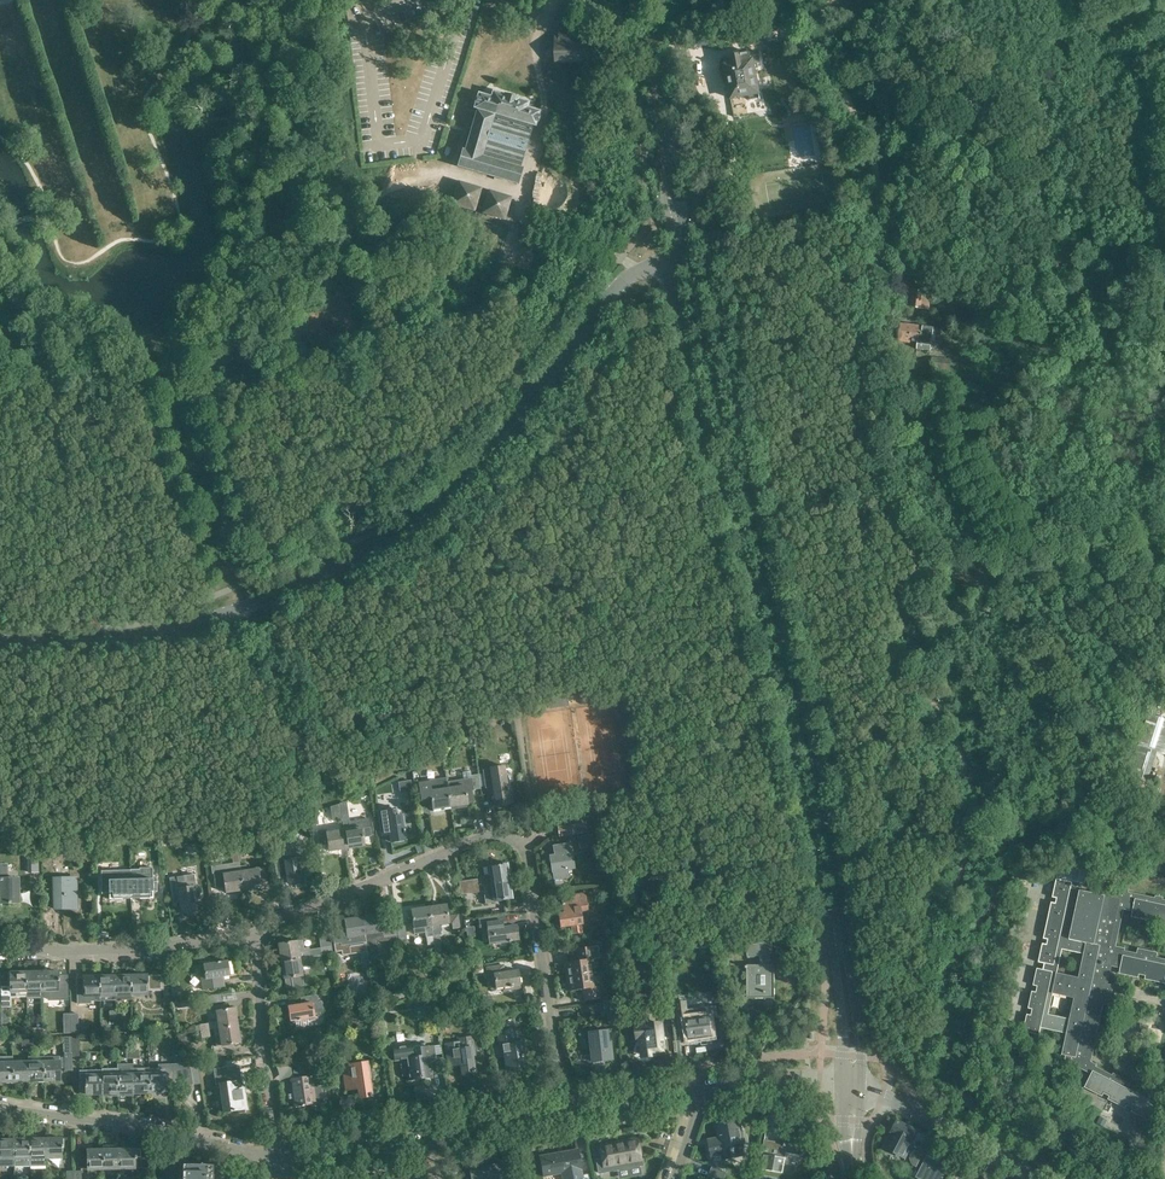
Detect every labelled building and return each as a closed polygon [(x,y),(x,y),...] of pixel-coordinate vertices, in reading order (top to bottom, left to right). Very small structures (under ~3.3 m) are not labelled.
[(747,29),(750,45),(775,40),(772,24),(747,29)] [(589,63),(588,33),(554,33),(555,64),(589,63)] [(762,109),(759,93),(753,64),(761,63),(758,51),(750,53),(750,52),(724,57),(726,65),(725,66),(719,68),(721,77),(727,75),(732,98),(745,96),(748,112),(762,109)] [(457,166),(517,183),(522,169),(519,168),(532,124),(535,124),(538,112),(526,109),(527,103),(492,93),(490,96),(478,92),(473,109),(476,110),(465,149),(462,149),(457,166)] [(482,192),(461,186),(454,210),(476,215),(482,192)] [(818,196),(818,186),(795,187),(795,197),(818,196)] [(510,200),(489,195),(483,218),(504,224),(510,200)] [(932,293),(914,291),(912,309),(930,310),(932,293)] [(921,343),(923,326),(901,323),(899,341),(918,343),(918,342),(921,343)] [(923,326),(921,343),(918,342),(918,343),(917,349),(931,351),(931,349),(939,350),(940,341),(936,341),(937,334),(933,333),(934,327),(923,326)] [(949,369),(950,369),(960,370),(961,361),(951,360),(951,359),(932,357),(931,367),(949,369)] [(547,693),(549,707),(568,704),(566,690),(547,693)] [(1138,746),(1164,754),(1164,753),(1164,716),(1149,711),(1138,746)] [(514,781),(512,767),(500,769),(499,761),(483,764),(486,787),(493,787),(496,805),(512,802),(509,782),(514,781)] [(423,786),(420,768),(412,769),(412,770),(399,773),(400,780),(413,777),(415,787),(423,786)] [(446,778),(444,770),(438,771),(439,779),(428,781),(433,809),(450,806),(447,787),(446,782),(446,778)] [(1156,779),(1130,771),(1126,783),(1153,791),(1156,779)] [(471,778),(473,789),(481,788),(479,774),(471,775),(471,778)] [(446,782),(450,806),(461,805),(462,807),(467,806),(467,804),(468,804),(467,801),(474,800),(471,778),(446,782)] [(396,781),(398,791),(411,788),(409,779),(396,781)] [(346,802),(339,803),(339,804),(340,812),(347,811),(346,802)] [(586,832),(583,810),(574,811),(575,824),(570,825),(570,824),(557,826),(559,836),(572,834),(572,833),(577,833),(586,832)] [(405,839),(401,815),(396,816),(396,811),(379,813),(381,828),(389,827),(391,841),(405,839)] [(343,829),(346,848),(363,846),(362,837),(371,836),(369,818),(348,821),(349,828),(343,829)] [(346,848),(343,829),(326,832),(326,829),(316,831),(318,845),(327,844),(329,851),(346,848)] [(258,830),(259,845),(269,844),(267,830),(258,830)] [(577,836),(579,848),(594,846),(592,834),(577,836)] [(277,861),(274,862),(277,879),(286,877),(287,883),(302,881),(300,872),(303,871),(308,871),(306,856),(301,857),(298,858),(298,857),(297,857),(295,844),(275,847),(277,861)] [(552,871),(553,871),(554,879),(568,877),(567,869),(573,868),(570,845),(553,847),(554,855),(550,855),(552,871)] [(28,856),(29,873),(40,873),(39,856),(28,856)] [(232,863),(210,866),(212,874),(216,873),(218,886),(225,885),(226,892),(243,890),(239,866),(239,862),(232,863)] [(459,881),(460,887),(509,880),(507,863),(488,865),(489,875),(480,876),(480,878),(459,881)] [(1085,883),(1088,869),(1060,863),(1057,877),(1085,883)] [(18,903),(18,878),(7,878),(7,864),(0,864),(0,903),(18,903)] [(246,865),(239,866),(243,890),(261,887),(261,889),(269,888),(266,866),(258,867),(258,868),(247,870),(246,865)] [(139,869),(130,869),(130,870),(131,898),(148,898),(148,891),(157,891),(156,881),(152,881),(152,867),(139,868),(139,869)] [(130,870),(101,871),(102,892),(112,892),(112,899),(131,898),(130,870)] [(194,874),(169,878),(170,884),(173,899),(180,898),(182,912),(196,910),(195,901),(201,900),(198,886),(196,887),(194,874)] [(75,908),(74,878),(53,878),(54,909),(75,908)] [(1122,883),(1120,890),(1098,885),(1096,894),(1079,890),(1080,890),(1071,888),(1072,882),(1056,878),(1052,897),(1056,898),(1055,903),(1051,902),(1043,939),(1047,939),(1046,944),(1042,943),(1038,962),(1044,963),(1043,969),(1037,968),(1033,985),(1037,986),(1036,992),(1032,991),(1028,1008),(1032,1009),(1031,1015),(1027,1014),(1023,1031),(1039,1035),(1041,1027),(1067,1033),(1062,1054),(1062,1055),(1066,1055),(1064,1060),(1091,1074),(1084,1087),(1102,1096),(1104,1093),(1109,1096),(1108,1099),(1125,1108),(1127,1105),(1133,1108),(1131,1111),(1149,1120),(1157,1104),(1157,1103),(1159,1099),(1142,1090),(1143,1089),(1136,1085),(1136,1087),(1119,1079),(1120,1077),(1113,1073),(1112,1075),(1096,1066),(1097,1065),(1090,1061),(1091,1061),(1103,1004),(1106,1005),(1111,985),(1107,984),(1111,966),(1120,968),(1119,973),(1138,978),(1139,974),(1145,975),(1145,979),(1164,983),(1164,980),(1164,959),(1156,957),(1157,953),(1137,948),(1136,953),(1125,950),(1125,948),(1115,946),(1123,910),(1132,911),(1131,917),(1150,921),(1151,918),(1157,919),(1157,923),(1164,924),(1164,900),(1162,899),(1163,897),(1155,896),(1155,898),(1128,892),(1130,885),(1122,883)] [(509,880),(460,887),(461,894),(484,891),(486,902),(512,898),(509,880)] [(584,893),(562,897),(564,915),(559,915),(560,927),(571,925),(573,933),(582,932),(581,924),(582,924),(580,911),(587,910),(584,893)] [(431,925),(434,944),(440,943),(438,935),(440,935),(438,924),(451,922),(452,928),(459,927),(457,914),(448,916),(446,903),(428,906),(431,925)] [(431,925),(428,906),(411,909),(414,934),(425,933),(425,937),(427,937),(428,945),(434,944),(431,925)] [(379,913),(361,916),(367,953),(374,952),(372,938),(396,935),(394,919),(380,922),(379,913)] [(505,915),(478,919),(480,932),(487,930),(489,943),(517,939),(515,925),(507,926),(505,915)] [(345,926),(331,928),(335,952),(341,951),(342,955),(360,953),(362,970),(369,969),(367,953),(361,916),(344,919),(345,926)] [(397,923),(399,940),(407,939),(405,922),(397,923)] [(473,926),(465,927),(467,938),(475,936),(473,926)] [(303,940),(278,944),(281,961),(305,957),(310,956),(333,952),(330,936),(319,938),(320,948),(309,949),(309,947),(304,948),(303,940)] [(774,953),(773,948),(772,942),(746,945),(748,957),(759,955),(760,964),(747,964),(747,998),(774,998),(774,964),(770,964),(770,954),(774,953)] [(566,961),(568,976),(592,973),(590,958),(594,958),(592,945),(577,947),(578,959),(566,961)] [(305,957),(281,961),(284,979),(291,977),(293,987),(304,986),(301,967),(311,965),(311,963),(320,961),(319,961),(329,959),(329,954),(319,956),(318,955),(310,956),(305,957)] [(204,965),(199,965),(202,990),(217,988),(216,981),(220,980),(220,976),(229,975),(227,961),(204,964),(204,965)] [(471,966),(472,974),(484,973),(482,964),(471,966)] [(519,977),(518,970),(509,971),(508,967),(504,968),(503,964),(486,967),(487,975),(489,975),(491,988),(503,986),(503,991),(520,989),(519,983),(521,982),(520,977),(519,977)] [(1,989),(1,1007),(12,1006),(11,996),(26,996),(26,971),(10,971),(10,972),(8,972),(8,986),(1,986),(1,989)] [(26,971),(26,996),(27,996),(27,991),(42,991),(41,971),(26,971)] [(41,971),(42,991),(63,990),(62,971),(57,971),(41,971)] [(592,973),(568,976),(570,990),(583,988),(585,1000),(600,998),(598,985),(594,986),(592,973)] [(131,975),(131,999),(132,999),(132,994),(147,994),(147,990),(164,990),(165,1004),(173,1003),(171,984),(164,985),(163,974),(147,974),(131,975)] [(131,975),(115,976),(115,1000),(131,999),(131,975)] [(100,995),(99,976),(83,977),(83,978),(77,978),(78,1001),(91,1001),(91,996),(100,995)] [(115,976),(99,976),(100,995),(100,1000),(115,1000),(115,976)] [(181,1000),(180,986),(171,987),(173,1001),(181,1000)] [(222,1002),(222,994),(209,996),(210,1003),(222,1002)] [(295,1019),(297,1027),(309,1025),(307,1017),(315,1016),(314,1012),(323,1010),(321,1001),(317,1002),(316,994),(301,997),(302,1004),(288,1006),(291,1020),(295,1019)] [(603,1001),(604,1012),(618,1010),(617,999),(603,1001)] [(685,1003),(676,1004),(680,1031),(688,1030),(690,1040),(712,1037),(709,1017),(717,1016),(716,1006),(686,1009),(685,1003)] [(216,1011),(218,1028),(237,1025),(234,1008),(226,1009),(226,1004),(216,1006),(216,1011)] [(109,1011),(109,1020),(122,1019),(122,1010),(109,1011)] [(71,1014),(71,1033),(79,1033),(78,1014),(71,1014)] [(199,1025),(200,1031),(209,1030),(208,1023),(199,1025)] [(641,1038),(643,1055),(654,1054),(655,1054),(664,1053),(661,1024),(637,1026),(638,1038),(641,1038)] [(218,1028),(214,1029),(216,1046),(214,1046),(215,1054),(235,1051),(234,1044),(240,1043),(237,1025),(218,1028)] [(1141,1025),(1139,1032),(1146,1033),(1148,1026),(1141,1025)] [(209,1030),(200,1031),(201,1038),(210,1036),(209,1030)] [(497,1039),(501,1039),(506,1069),(524,1066),(520,1041),(514,1042),(512,1030),(496,1032),(497,1039)] [(588,1032),(591,1061),(612,1058),(610,1042),(608,1042),(606,1030),(588,1032)] [(71,1036),(72,1056),(79,1056),(79,1036),(71,1036)] [(445,1043),(448,1065),(455,1064),(455,1063),(460,1063),(461,1074),(475,1072),(472,1055),(475,1055),(472,1036),(459,1038),(459,1041),(445,1043)] [(409,1080),(432,1077),(431,1072),(437,1071),(434,1046),(425,1047),(425,1043),(411,1045),(393,1047),(394,1061),(407,1059),(409,1074),(408,1075),(409,1080)] [(44,1061),(44,1080),(60,1080),(60,1068),(64,1068),(64,1070),(72,1070),(72,1056),(65,1056),(65,1054),(64,1054),(64,1057),(60,1057),(60,1056),(44,1056),(44,1061)] [(345,1090),(353,1089),(352,1087),(357,1086),(359,1098),(372,1096),(367,1062),(349,1064),(348,1055),(341,1056),(345,1090)] [(14,1061),(13,1056),(0,1056),(0,1082),(12,1081),(12,1061),(14,1061)] [(12,1061),(12,1081),(28,1081),(28,1061),(14,1061),(12,1061)] [(44,1061),(28,1061),(28,1081),(44,1080),(44,1061)] [(150,1067),(149,1067),(149,1073),(150,1092),(165,1092),(165,1082),(174,1082),(177,1082),(175,1067),(183,1066),(184,1066),(184,1063),(173,1063),(158,1064),(158,1068),(150,1069),(150,1067)] [(133,1064),(117,1064),(117,1069),(117,1074),(118,1096),(128,1095),(128,1093),(133,1093),(133,1073),(133,1068),(133,1064)] [(197,1064),(189,1065),(193,1084),(200,1083),(197,1064)] [(184,1066),(183,1066),(183,1073),(185,1085),(193,1084),(189,1065),(184,1066)] [(183,1066),(175,1067),(177,1082),(178,1087),(185,1085),(183,1073),(183,1066)] [(149,1067),(133,1068),(133,1073),(133,1093),(150,1092),(149,1073),(149,1067)] [(237,1110),(238,1114),(245,1113),(244,1109),(247,1108),(243,1080),(231,1082),(228,1072),(226,1072),(224,1067),(213,1069),(215,1084),(219,1084),(223,1112),(237,1110)] [(321,1086),(314,1087),(313,1077),(319,1076),(318,1068),(294,1070),(295,1078),(290,1078),(295,1107),(323,1103),(321,1086)] [(117,1069),(102,1069),(102,1070),(102,1074),(102,1094),(108,1093),(108,1096),(118,1096),(117,1074),(117,1069)] [(80,1078),(79,1078),(79,1093),(80,1093),(80,1094),(102,1094),(102,1074),(102,1070),(80,1070),(80,1078)] [(719,1141),(709,1143),(712,1156),(722,1154),(723,1159),(746,1154),(745,1144),(746,1144),(745,1137),(743,1137),(740,1119),(716,1124),(719,1141)] [(884,1147),(905,1158),(907,1153),(910,1155),(910,1156),(910,1159),(911,1163),(913,1165),(916,1167),(921,1169),(929,1154),(911,1145),(917,1132),(907,1127),(897,1122),(884,1147)] [(46,1166),(46,1158),(46,1138),(31,1139),(31,1166),(46,1166)] [(46,1138),(46,1158),(62,1157),(61,1138),(46,1138)] [(802,1155),(805,1142),(785,1138),(784,1143),(764,1139),(759,1168),(783,1172),(786,1152),(802,1155)] [(15,1139),(0,1139),(0,1166),(15,1166),(15,1139)] [(15,1139),(15,1166),(31,1166),(31,1139),(15,1139)] [(603,1166),(604,1172),(641,1165),(637,1141),(622,1144),(621,1141),(599,1144),(602,1158),(597,1159),(598,1167),(603,1166)] [(103,1146),(103,1149),(104,1169),(119,1169),(119,1149),(113,1149),(113,1146),(103,1146)] [(577,1148),(539,1155),(543,1176),(562,1172),(563,1178),(570,1178),(582,1177),(577,1148)] [(104,1169),(103,1149),(87,1150),(88,1169),(104,1169)] [(119,1149),(119,1169),(142,1168),(141,1149),(119,1149)] [(491,1178),(507,1178),(504,1162),(469,1169),(471,1178),(483,1178),(491,1177),(491,1178)] [(209,1165),(185,1164),(185,1178),(209,1178),(209,1165)] [(712,1167),(708,1178),(723,1178),(726,1172),(712,1167)]
